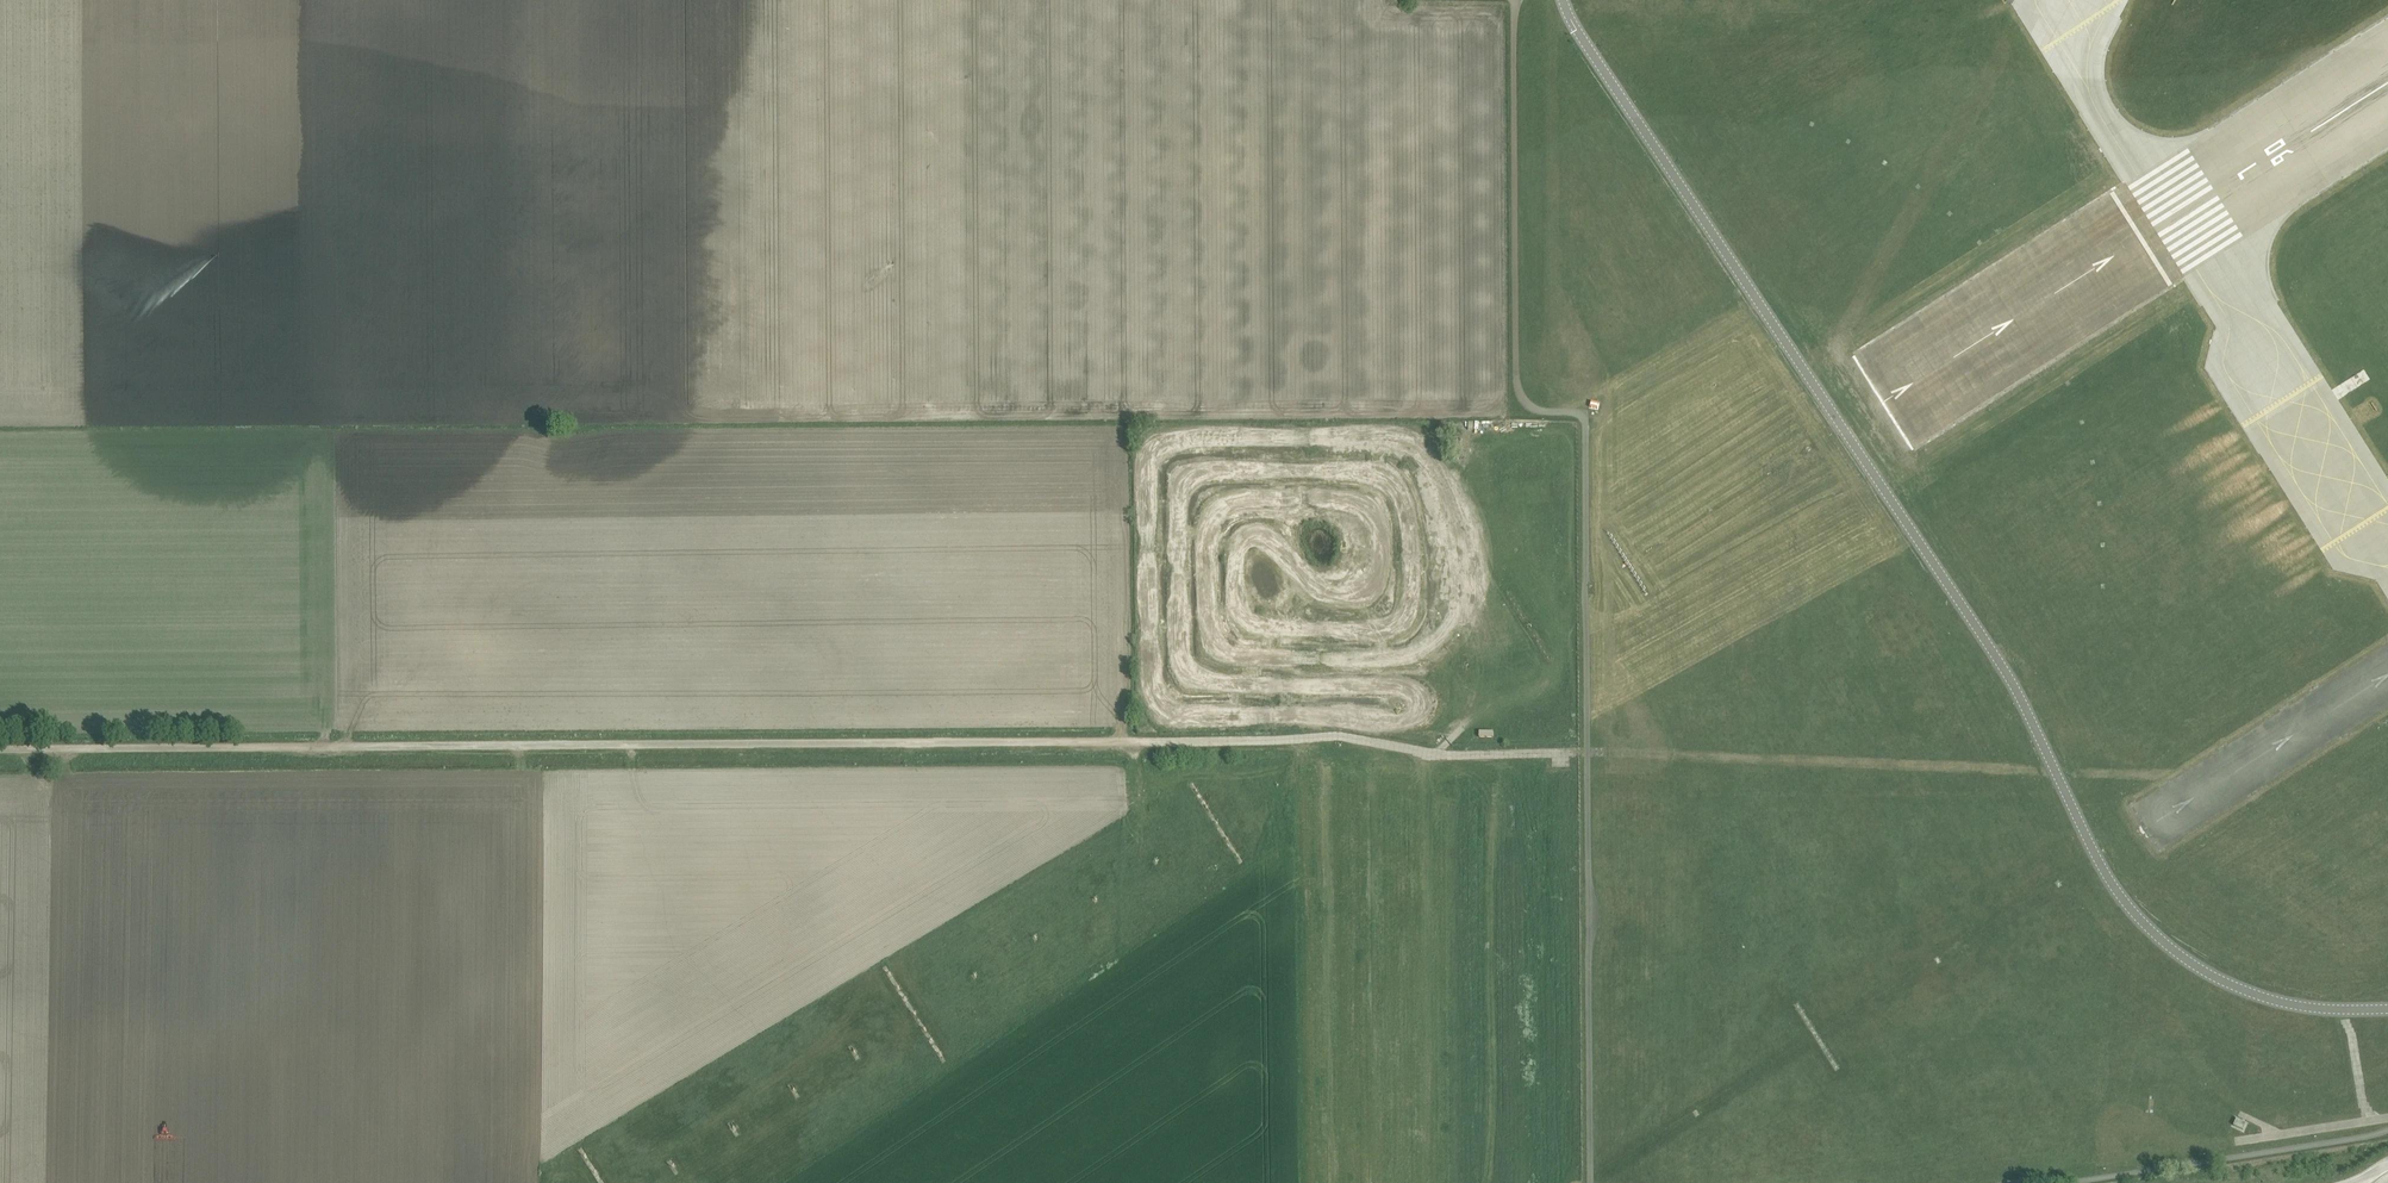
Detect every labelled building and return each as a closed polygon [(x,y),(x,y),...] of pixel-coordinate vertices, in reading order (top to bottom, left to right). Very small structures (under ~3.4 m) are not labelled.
[(2246,1124),(2241,1121),(2237,1119),(2234,1126),(2243,1130),(2246,1124)]
